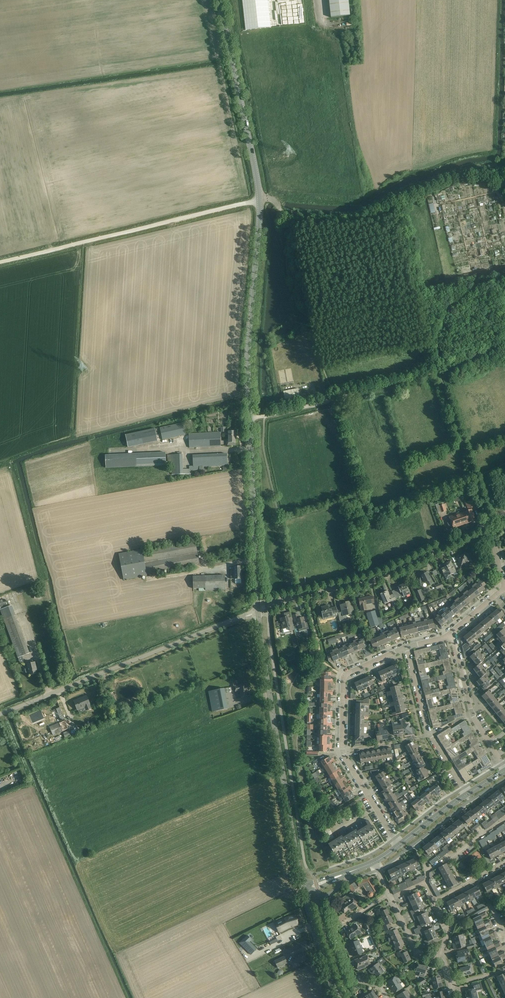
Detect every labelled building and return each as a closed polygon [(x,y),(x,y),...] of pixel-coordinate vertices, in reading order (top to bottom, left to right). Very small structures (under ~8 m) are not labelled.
[(331,18),(350,16),(348,0),(329,0),(331,18)] [(87,368),(82,364),(78,368),(82,372),(87,368)] [(283,390),(289,389),(289,390),(283,391),(284,395),(298,392),(297,384),(282,387),(283,390)] [(185,435),(183,423),(160,428),(162,440),(185,435)] [(157,441),(155,428),(125,435),(128,447),(157,441)] [(221,446),(220,432),(189,433),(189,447),(216,446),(221,446)] [(166,465),(165,453),(105,455),(105,468),(166,465)] [(218,466),(217,454),(193,455),(193,466),(189,466),(189,469),(183,469),(182,454),(171,455),(172,475),(191,474),(190,470),(199,470),(199,466),(218,466)] [(217,454),(218,466),(227,465),(226,454),(217,454)] [(469,510),(449,517),(453,528),(476,520),(473,511),(475,510),(473,506),(476,505),(475,499),(467,502),(469,510)] [(447,511),(444,504),(438,506),(441,513),(447,511)] [(199,564),(195,541),(142,551),(142,549),(119,554),(124,580),(147,576),(146,574),(199,564)] [(473,563),(467,553),(465,553),(465,554),(460,557),(459,556),(456,558),(458,561),(456,562),(460,570),(467,566),(466,565),(468,564),(470,565),(471,563),(472,562),(472,563),(473,563)] [(453,573),(454,576),(457,574),(450,561),(443,565),(443,564),(439,566),(446,579),(451,577),(450,575),(453,573)] [(234,571),(234,575),(231,575),(231,579),(234,579),(235,579),(241,579),(241,570),(241,566),(234,566),(234,571)] [(431,580),(427,572),(421,576),(420,577),(420,578),(420,579),(420,580),(420,581),(420,582),(420,583),(420,584),(421,585),(426,582),(428,586),(432,583),(430,580),(431,580)] [(225,590),(225,575),(193,576),(193,588),(205,588),(205,590),(225,590)] [(474,585),(480,593),(483,591),(483,592),(485,590),(483,587),(486,585),(481,579),(478,581),(479,583),(477,585),(476,584),(474,585)] [(444,589),(442,582),(435,585),(437,590),(440,588),(441,591),(444,589)] [(392,591),(393,594),(395,599),(403,595),(404,597),(410,594),(407,587),(406,588),(405,583),(397,586),(398,589),(392,591)] [(480,593),(474,585),(472,587),(473,588),(470,590),(477,598),(478,596),(478,595),(480,593)] [(396,601),(395,599),(393,594),(389,596),(387,591),(388,591),(388,590),(380,594),(385,604),(391,601),(392,603),(396,601)] [(425,600),(421,590),(414,592),(419,602),(425,600)] [(467,591),(465,592),(471,600),(474,598),(475,599),(477,598),(470,590),(468,592),(467,591)] [(469,602),(471,600),(465,592),(463,594),(464,595),(462,597),(468,605),(470,603),(469,602)] [(374,602),(372,596),(359,599),(360,605),(362,611),(366,610),(365,604),(374,602)] [(468,605),(462,597),(459,599),(458,598),(456,600),(463,608),(465,605),(466,606),(468,605)] [(0,601),(0,607),(1,609),(0,609),(3,618),(18,657),(29,652),(15,614),(11,605),(7,606),(6,602),(4,602),(3,600),(0,601)] [(463,608),(456,600),(454,602),(455,603),(453,604),(459,612),(461,611),(460,610),(463,608)] [(348,612),(353,610),(352,605),(350,605),(349,601),(345,602),(345,603),(340,605),(341,612),(338,613),(338,616),(340,620),(347,618),(347,615),(349,615),(348,612)] [(449,605),(447,607),(454,615),(456,613),(457,614),(459,612),(453,604),(450,606),(449,605)] [(338,616),(338,613),(337,610),(336,607),(329,609),(328,605),(321,607),(322,612),(321,612),(323,620),(338,616)] [(451,617),(454,615),(447,607),(445,609),(446,610),(444,612),(450,619),(452,618),(451,617)] [(500,619),(502,617),(503,618),(504,616),(504,615),(503,614),(501,611),(499,608),(496,610),(495,609),(493,611),(500,619)] [(439,614),(445,622),(448,620),(448,621),(450,619),(444,612),(442,609),(437,613),(439,614)] [(371,628),(379,625),(382,624),(383,624),(382,622),(381,617),(377,618),(375,611),(366,613),(371,628)] [(492,614),(490,616),(496,623),(498,622),(497,621),(500,619),(493,611),(491,613),(492,614)] [(298,626),(299,631),(304,630),(304,628),(306,627),(304,617),(299,618),(298,614),(292,615),(295,627),(298,626)] [(443,624),(445,622),(439,614),(436,616),(437,617),(435,619),(441,627),(443,625),(443,624)] [(288,618),(288,616),(280,618),(283,629),(289,628),(290,631),(294,630),(291,617),(288,618)] [(496,623),(490,616),(487,618),(486,617),(485,618),(491,626),(493,624),(494,625),(496,623)] [(491,626),(485,618),(482,620),(483,621),(481,623),(488,631),(489,629),(488,628),(491,626)] [(427,620),(429,629),(432,629),(432,630),(435,629),(432,620),(429,620),(429,619),(427,620)] [(421,633),(424,632),(421,622),(418,623),(418,622),(415,622),(418,632),(421,631),(421,633)] [(476,625),(482,633),(484,631),(485,633),(488,631),(481,623),(478,625),(478,624),(476,625)] [(410,635),(413,635),(410,625),(407,626),(407,625),(404,625),(407,635),(410,634),(410,635)] [(474,628),(472,630),(479,638),(481,636),(480,635),(482,633),(476,625),(474,627),(474,628)] [(391,632),(395,641),(397,640),(397,638),(400,637),(395,628),(393,629),(394,630),(391,632)] [(499,640),(504,635),(504,632),(504,631),(504,630),(504,628),(496,635),(498,637),(497,638),(499,640)] [(479,638),(472,630),(470,632),(469,631),(467,633),(473,641),(476,639),(477,640),(479,638)] [(385,632),(389,642),(392,640),(392,642),(395,641),(391,632),(388,633),(387,631),(385,632)] [(386,643),(389,642),(385,632),(382,634),(383,635),(380,636),(384,645),(387,644),(386,643)] [(471,643),(473,641),(467,633),(465,634),(466,635),(463,637),(467,642),(465,643),(468,647),(472,644),(471,643)] [(382,646),(384,645),(380,636),(378,637),(377,636),(375,637),(379,647),(382,645),(382,646)] [(379,647),(375,637),(372,638),(373,640),(370,641),(374,650),(376,649),(376,648),(379,647)] [(363,638),(359,641),(358,639),(355,640),(360,650),(362,648),(363,649),(365,648),(365,647),(367,646),(363,638)] [(354,643),(351,644),(355,653),(357,652),(357,651),(360,650),(355,640),(353,641),(354,643)] [(445,643),(429,647),(430,652),(439,650),(441,657),(439,657),(440,660),(448,658),(445,643)] [(353,654),(355,653),(351,644),(348,646),(347,644),(345,645),(349,654),(352,653),(353,654)] [(349,654),(345,645),(342,646),(343,648),(340,649),(345,658),(347,657),(346,656),(349,654)] [(464,654),(465,659),(479,647),(477,645),(473,648),(472,647),(464,654)] [(430,652),(429,647),(414,651),(417,666),(426,664),(425,660),(423,661),(421,654),(430,652)] [(345,658),(340,649),(338,650),(337,649),(335,650),(339,659),(342,658),(342,659),(345,658)] [(339,659),(335,650),(332,651),(333,652),(327,655),(329,662),(330,663),(331,663),(333,661),(334,663),(336,662),(336,660),(339,659)] [(473,661),(481,655),(480,653),(478,654),(476,651),(469,658),(470,660),(471,659),(473,661)] [(476,667),(480,664),(484,660),(482,658),(483,657),(481,655),(473,661),(475,664),(474,665),(476,667)] [(443,675),(452,673),(448,658),(440,660),(433,662),(434,666),(443,664),(444,671),(442,672),(443,675)] [(28,668),(25,669),(26,673),(29,672),(30,675),(38,673),(37,668),(35,661),(27,663),(28,668)] [(417,666),(421,681),(430,678),(429,675),(427,675),(425,669),(434,666),(433,662),(426,664),(417,666)] [(389,668),(393,677),(394,681),(396,683),(399,682),(395,674),(397,673),(398,674),(400,673),(400,672),(399,669),(396,670),(393,664),(391,665),(391,666),(389,668)] [(481,666),(480,664),(476,667),(472,670),(474,672),(475,671),(477,674),(485,667),(483,665),(482,666),(481,666)] [(485,667),(477,674),(479,676),(478,677),(479,679),(480,679),(483,676),(487,673),(485,670),(486,669),(485,667)] [(393,677),(389,668),(386,669),(385,668),(383,669),(387,678),(390,677),(390,678),(393,677)] [(387,678),(383,669),(381,670),(381,671),(378,672),(380,678),(378,679),(380,683),(385,681),(384,679),(387,678)] [(333,679),(331,679),(331,672),(320,672),(320,676),(319,676),(319,682),(331,682),(333,682),(333,679)] [(447,690),(456,687),(452,673),(443,675),(436,677),(438,681),(446,679),(448,686),(446,686),(447,690)] [(478,684),(480,686),(488,680),(486,678),(487,677),(486,674),(487,673),(483,676),(480,679),(479,679),(475,682),(477,684),(478,684)] [(364,677),(368,687),(371,685),(372,687),(374,686),(370,676),(367,677),(366,676),(364,677)] [(368,687),(364,677),(362,678),(362,680),(359,681),(364,690),(366,689),(365,688),(368,687)] [(430,678),(421,681),(425,695),(434,693),(433,690),(430,690),(429,683),(438,681),(436,677),(430,678)] [(490,682),(488,680),(480,686),(482,689),(481,690),(483,691),(490,685),(488,683),(490,682)] [(361,691),(364,690),(359,681),(357,682),(356,681),(354,682),(358,691),(361,690),(361,691)] [(248,688),(247,683),(239,685),(239,686),(234,687),(235,691),(240,691),(241,697),(249,696),(247,688),(248,688)] [(387,692),(387,694),(400,691),(399,688),(401,688),(400,685),(390,688),(391,691),(387,692)] [(456,687),(447,690),(440,691),(441,696),(442,696),(450,694),(452,701),(450,701),(451,704),(459,702),(456,687)] [(228,709),(224,688),(208,691),(212,712),(228,709)] [(484,701),(492,695),(490,693),(491,692),(489,690),(482,696),(484,699),(483,700),(484,701)] [(425,695),(428,710),(437,708),(436,704),(434,705),(432,698),(438,697),(439,700),(442,699),(442,696),(441,696),(440,691),(434,693),(425,695)] [(494,697),(492,695),(484,701),(486,703),(487,703),(489,705),(497,698),(495,696),(494,697)] [(90,705),(86,696),(74,701),(78,710),(85,707),(87,710),(91,709),(89,705),(90,705)] [(403,696),(393,698),(394,702),(389,703),(390,705),(402,702),(402,699),(404,698),(403,696)] [(353,709),(368,709),(369,706),(369,704),(369,698),(369,697),(362,700),(362,701),(362,703),(356,703),(356,706),(353,706),(353,709)] [(490,708),(492,710),(499,704),(497,701),(499,700),(497,698),(489,705),(491,708),(490,708)] [(459,702),(451,704),(444,706),(445,710),(454,708),(456,715),(453,716),(454,719),(464,717),(463,716),(463,717),(459,702)] [(494,711),(496,714),(504,707),(503,705),(501,706),(499,704),(492,710),(493,712),(494,711)] [(406,706),(396,709),(396,712),(392,713),(393,715),(405,712),(404,709),(406,709),(406,706)] [(444,706),(437,708),(428,710),(432,725),(437,723),(438,726),(438,727),(442,726),(441,722),(439,723),(436,713),(445,710),(444,706)] [(65,719),(60,707),(56,709),(61,721),(65,719)] [(499,719),(504,714),(504,711),(504,710),(504,708),(504,707),(496,714),(498,716),(497,717),(499,719)] [(402,721),(405,733),(407,733),(408,735),(410,735),(410,733),(412,732),(411,728),(409,728),(408,724),(405,725),(404,720),(402,721)] [(462,734),(464,736),(472,732),(465,720),(451,729),(452,731),(453,733),(461,728),(464,732),(462,734)] [(68,729),(65,721),(50,727),(53,735),(68,729)] [(400,737),(398,726),(394,727),(394,722),(391,723),(394,735),(397,735),(397,737),(400,737)] [(436,736),(444,749),(452,744),(451,741),(449,742),(445,736),(450,733),(451,735),(453,733),(452,731),(451,729),(450,727),(436,736)] [(458,740),(460,744),(468,739),(471,744),(469,745),(471,748),(479,743),(472,732),(464,736),(458,740)] [(368,738),(368,736),(355,736),(355,739),(353,739),(353,747),(359,746),(359,741),(363,742),(363,738),(368,738)] [(444,749),(451,760),(461,754),(460,752),(458,753),(457,752),(455,753),(453,749),(460,744),(458,740),(452,744),(444,749)] [(406,752),(417,746),(417,744),(416,745),(415,743),(414,744),(413,742),(405,746),(406,748),(404,749),(406,752)] [(478,759),(485,754),(479,743),(471,748),(465,751),(467,755),(475,750),(478,755),(476,756),(478,759)] [(409,753),(410,756),(418,752),(417,750),(418,749),(418,747),(417,746),(406,752),(407,754),(409,753)] [(467,755),(465,751),(461,754),(451,760),(458,771),(468,765),(467,762),(465,764),(464,763),(462,764),(460,760),(467,755)] [(418,752),(410,756),(412,758),(410,759),(411,761),(423,755),(422,754),(421,754),(421,753),(419,753),(418,752)] [(484,765),(485,766),(480,769),(482,772),(493,765),(492,765),(485,754),(478,759),(472,762),(474,766),(482,761),(482,762),(481,763),(481,764),(482,765),(483,766),(484,766),(484,765)] [(412,764),(414,766),(423,761),(422,759),(424,758),(423,757),(423,756),(423,755),(411,761),(412,764)] [(331,759),(330,756),(324,760),(323,759),(320,761),(319,761),(322,768),(334,760),(333,758),(331,759)] [(336,766),(334,763),(336,762),(334,760),(322,768),(323,769),(325,768),(326,771),(336,766)] [(423,761),(414,766),(415,768),(416,771),(423,767),(428,765),(427,763),(426,764),(426,762),(424,763),(423,761)] [(474,766),(472,762),(468,765),(458,771),(465,782),(473,777),(471,774),(469,775),(467,771),(474,766)] [(336,766),(326,771),(328,774),(327,775),(328,777),(340,769),(339,767),(337,768),(336,766)] [(415,774),(416,777),(428,771),(427,769),(427,770),(426,768),(424,769),(423,767),(416,771),(415,771),(417,773),(415,774)] [(341,775),(340,773),(341,772),(340,769),(328,777),(329,778),(330,778),(332,781),(341,775)] [(378,782),(385,777),(384,775),(386,773),(384,771),(379,774),(377,772),(372,775),(373,777),(373,778),(374,779),(375,780),(377,779),(378,782)] [(428,772),(428,771),(416,777),(419,782),(428,777),(427,775),(429,774),(428,772)] [(332,781),(330,782),(331,785),(333,784),(334,786),(346,779),(344,776),(342,777),(341,775),(332,781)] [(378,786),(379,787),(390,781),(388,778),(387,779),(385,777),(378,782),(379,783),(378,784),(378,786)] [(347,784),(345,782),(347,781),(346,779),(334,786),(335,788),(336,787),(338,790),(347,784)] [(390,781),(379,787),(379,788),(380,788),(381,790),(382,789),(383,790),(384,791),(391,786),(390,784),(391,783),(390,781)] [(431,782),(429,783),(431,786),(439,796),(440,795),(441,794),(440,792),(442,791),(436,784),(434,786),(431,782)] [(348,786),(347,784),(338,790),(339,793),(338,793),(339,795),(338,796),(351,788),(350,785),(348,786)] [(391,792),(393,791),(391,786),(384,791),(383,790),(379,793),(380,794),(381,796),(383,795),(384,797),(391,792)] [(430,789),(428,791),(433,798),(435,796),(436,798),(437,797),(438,797),(439,796),(431,786),(429,788),(430,789)] [(354,797),(351,791),(353,790),(351,788),(338,796),(341,801),(344,799),(346,802),(354,797)] [(498,790),(494,794),(499,801),(501,800),(502,800),(503,800),(504,799),(498,790)] [(431,799),(433,798),(428,791),(426,792),(425,791),(422,792),(430,803),(431,802),(432,800),(431,799)] [(391,792),(384,797),(385,798),(384,799),(384,801),(385,803),(399,794),(397,792),(394,793),(394,794),(393,794),(391,792)] [(430,803),(422,792),(420,794),(421,796),(419,798),(424,804),(426,803),(427,804),(429,803),(429,804),(430,803)] [(399,794),(385,803),(385,804),(386,803),(387,805),(388,804),(390,806),(397,801),(396,799),(400,797),(399,794)] [(494,794),(489,797),(496,806),(497,804),(497,803),(499,801),(494,794)] [(421,810),(422,809),(414,799),(411,795),(408,797),(410,798),(410,799),(413,803),(411,804),(416,811),(418,809),(419,811),(420,810),(421,810)] [(414,799),(422,809),(423,809),(422,808),(424,807),(423,806),(424,804),(419,798),(417,799),(416,797),(414,799)] [(489,797),(485,801),(490,808),(492,807),(493,807),(494,807),(496,806),(489,797)] [(397,801),(390,806),(391,808),(389,809),(390,810),(390,811),(390,812),(404,803),(403,801),(398,803),(397,801)] [(490,808),(485,801),(480,804),(487,813),(489,811),(488,811),(488,810),(490,808)] [(404,803),(390,812),(391,813),(392,814),(394,813),(395,815),(403,811),(401,808),(406,806),(404,803)] [(480,804),(476,808),(481,815),(483,814),(485,814),(487,813),(480,804)] [(471,811),(476,817),(477,819),(478,820),(479,818),(479,817),(481,815),(476,808),(475,807),(471,810),(471,811)] [(467,810),(466,809),(461,812),(462,814),(464,814),(465,815),(464,816),(462,817),(461,817),(463,820),(466,823),(463,825),(465,828),(468,826),(477,819),(476,817),(471,811),(471,810),(467,813),(467,812),(467,810)] [(404,813),(403,811),(395,815),(396,817),(395,818),(396,819),(395,820),(396,821),(398,823),(404,820),(402,817),(407,814),(406,812),(404,813)] [(466,823),(463,820),(460,822),(458,820),(456,821),(455,822),(455,819),(454,818),(449,822),(450,823),(452,824),(453,824),(451,825),(449,827),(456,835),(458,834),(461,832),(463,830),(465,828),(463,825),(466,823)] [(378,837),(368,820),(365,822),(368,826),(358,833),(356,831),(343,839),(342,837),(329,845),(328,844),(336,858),(349,850),(350,852),(364,844),(365,846),(378,837)] [(456,835),(449,827),(447,828),(446,829),(446,826),(445,825),(440,829),(441,830),(443,831),(444,831),(440,834),(447,842),(447,843),(449,841),(452,839),(454,837),(456,835)] [(440,834),(436,837),(441,845),(444,843),(445,843),(445,844),(447,842),(440,834)] [(441,845),(436,837),(431,841),(438,849),(439,848),(439,847),(440,846),(441,845)] [(487,841),(485,837),(479,841),(482,847),(486,844),(485,842),(487,841)] [(428,842),(426,843),(432,851),(434,850),(436,850),(438,849),(431,841),(429,843),(428,842)] [(430,853),(432,851),(426,843),(427,844),(422,848),(425,852),(423,854),(427,858),(431,855),(430,854),(430,853)] [(500,854),(501,855),(504,853),(504,850),(501,843),(499,844),(498,844),(497,843),(495,845),(500,854)] [(497,856),(498,857),(501,855),(500,854),(495,845),(493,846),(494,846),(493,847),(491,848),(495,857),(497,856)] [(491,848),(489,850),(488,849),(487,849),(485,850),(490,859),(495,857),(491,848)] [(478,850),(471,854),(475,861),(482,857),(478,850)] [(439,860),(436,856),(429,862),(432,865),(439,860)] [(411,860),(408,861),(413,871),(415,870),(414,869),(415,868),(418,867),(417,866),(420,865),(417,859),(414,860),(413,858),(411,859),(411,860)] [(413,871),(408,861),(403,864),(407,872),(409,871),(410,871),(411,872),(413,871)] [(403,862),(400,864),(397,865),(402,876),(405,875),(404,874),(405,873),(407,872),(403,864),(403,862)] [(441,873),(450,868),(449,866),(448,866),(446,863),(437,869),(438,871),(438,870),(439,871),(441,873)] [(392,867),(393,868),(397,877),(399,876),(400,876),(401,877),(402,876),(397,865),(392,867)] [(388,876),(389,880),(397,877),(393,868),(388,871),(390,876),(388,876)] [(450,871),(451,870),(450,868),(441,873),(442,875),(441,877),(442,879),(452,874),(450,871)] [(445,881),(446,883),(455,878),(454,876),(453,876),(452,874),(442,879),(443,881),(444,880),(445,881)] [(502,884),(497,876),(492,879),(498,888),(500,887),(499,886),(500,885),(502,884)] [(368,878),(367,878),(357,881),(358,885),(364,883),(369,892),(368,892),(368,893),(368,894),(368,895),(368,896),(369,896),(369,897),(370,897),(371,897),(372,896),(373,895),(373,894),(373,893),(372,893),(378,889),(371,879),(368,881),(367,880),(367,878),(368,878)] [(456,881),(457,880),(455,878),(446,883),(445,884),(448,890),(454,887),(454,886),(457,884),(456,881)] [(492,879),(487,881),(492,889),(494,888),(495,888),(496,889),(498,888),(492,879)] [(492,889),(487,881),(482,884),(487,894),(489,892),(490,891),(492,889)] [(477,886),(472,889),(476,897),(478,896),(479,896),(479,897),(482,896),(477,886)] [(476,897),(472,889),(466,892),(472,901),(473,900),(473,899),(473,898),(476,897)] [(358,902),(352,892),(345,896),(344,897),(347,901),(340,906),(341,909),(344,913),(348,910),(349,911),(352,909),(357,906),(355,904),(358,902)] [(408,899),(410,902),(419,897),(416,892),(414,894),(413,892),(410,893),(411,895),(410,896),(409,893),(403,896),(405,900),(408,899)] [(472,901),(466,892),(461,894),(466,902),(468,901),(469,902),(472,901)] [(466,902),(461,894),(456,897),(461,906),(463,905),(463,904),(466,902)] [(419,897),(410,902),(406,903),(402,905),(403,907),(408,906),(407,905),(411,904),(412,907),(421,902),(419,897)] [(461,906),(456,897),(451,900),(456,908),(458,907),(459,907),(459,908),(461,906)] [(456,908),(451,900),(446,902),(451,912),(453,911),(453,910),(453,909),(456,908)] [(425,910),(421,902),(412,907),(413,909),(410,911),(412,916),(425,910)] [(380,914),(382,919),(390,915),(387,909),(383,911),(381,906),(374,909),(377,915),(380,914)] [(425,910),(412,916),(414,920),(418,919),(419,922),(428,917),(425,910)] [(475,924),(482,921),(481,919),(488,916),(485,911),(475,916),(476,917),(473,919),(475,924)] [(297,923),(295,915),(285,918),(275,923),(278,929),(279,928),(281,931),(288,927),(287,926),(297,923)] [(390,915),(382,919),(385,924),(382,925),(385,932),(386,931),(391,929),(389,924),(393,922),(390,915)] [(428,917),(419,922),(420,924),(417,926),(419,930),(431,925),(428,917)] [(482,921),(475,924),(478,930),(491,923),(490,920),(483,923),(482,921)] [(491,923),(478,930),(480,935),(487,931),(486,929),(492,926),(491,923)] [(361,933),(355,924),(351,927),(352,928),(346,932),(351,939),(361,933)] [(271,941),(277,939),(271,925),(265,927),(271,941)] [(431,925),(419,930),(421,935),(425,934),(426,936),(435,932),(431,925)] [(393,940),(400,937),(397,929),(395,930),(394,927),(391,929),(386,931),(388,934),(389,933),(391,937),(388,938),(389,942),(393,940)] [(480,935),(482,940),(496,934),(495,930),(488,933),(487,931),(480,935)] [(435,932),(426,936),(427,939),(424,941),(426,945),(438,940),(437,937),(435,932)] [(482,940),(485,945),(492,942),(491,939),(497,936),(496,934),(482,940)] [(245,937),(239,943),(251,954),(256,949),(252,945),(249,942),(251,940),(250,938),(247,935),(247,936),(245,937)] [(465,946),(462,935),(453,937),(455,945),(453,946),(454,949),(465,946)] [(400,937),(393,940),(396,947),(394,948),(396,951),(403,947),(402,945),(403,944),(400,937)] [(360,944),(358,940),(350,944),(352,949),(351,950),(353,956),(361,953),(358,945),(360,944)] [(467,949),(468,949),(475,947),(473,944),(472,942),(471,940),(469,941),(470,944),(466,945),(467,949)] [(485,945),(487,950),(501,944),(499,941),(493,944),(492,942),(485,945)] [(487,950),(490,956),(497,952),(496,950),(502,947),(501,944),(487,950)] [(468,949),(467,949),(458,951),(459,955),(456,956),(457,962),(466,960),(465,957),(468,956),(467,953),(469,952),(468,949)] [(403,953),(402,950),(396,953),(399,957),(401,956),(404,963),(411,960),(407,951),(403,953)] [(490,956),(492,961),(504,955),(504,953),(504,951),(498,954),(497,952),(490,956)] [(307,959),(303,952),(298,954),(298,955),(297,956),(297,955),(294,957),(297,963),(307,959)] [(370,963),(367,955),(355,960),(358,970),(363,968),(365,967),(365,966),(370,963)] [(492,961),(495,968),(503,964),(501,960),(504,958),(504,955),(492,961)] [(274,961),(278,968),(287,963),(284,956),(274,961)] [(380,965),(378,963),(368,970),(372,975),(375,973),(377,977),(385,971),(381,965),(380,965)] [(473,969),(471,963),(465,964),(466,967),(458,969),(459,972),(461,971),(462,976),(471,974),(471,970),(473,969)] [(427,967),(418,964),(416,971),(420,972),(419,976),(423,977),(428,975),(429,971),(425,970),(427,967)] [(497,977),(499,982),(504,979),(504,973),(497,977)] [(402,988),(395,976),(387,981),(391,988),(394,993),(396,992),(398,990),(400,989),(402,988)] [(434,988),(437,988),(442,986),(439,976),(435,977),(429,978),(430,982),(432,982),(433,984),(431,984),(430,986),(430,988),(432,989),(434,988)] [(423,978),(416,982),(418,985),(419,986),(426,982),(423,978)] [(478,984),(472,985),(473,989),(466,991),(467,997),(466,997),(478,997),(476,990),(479,990),(478,984)]
